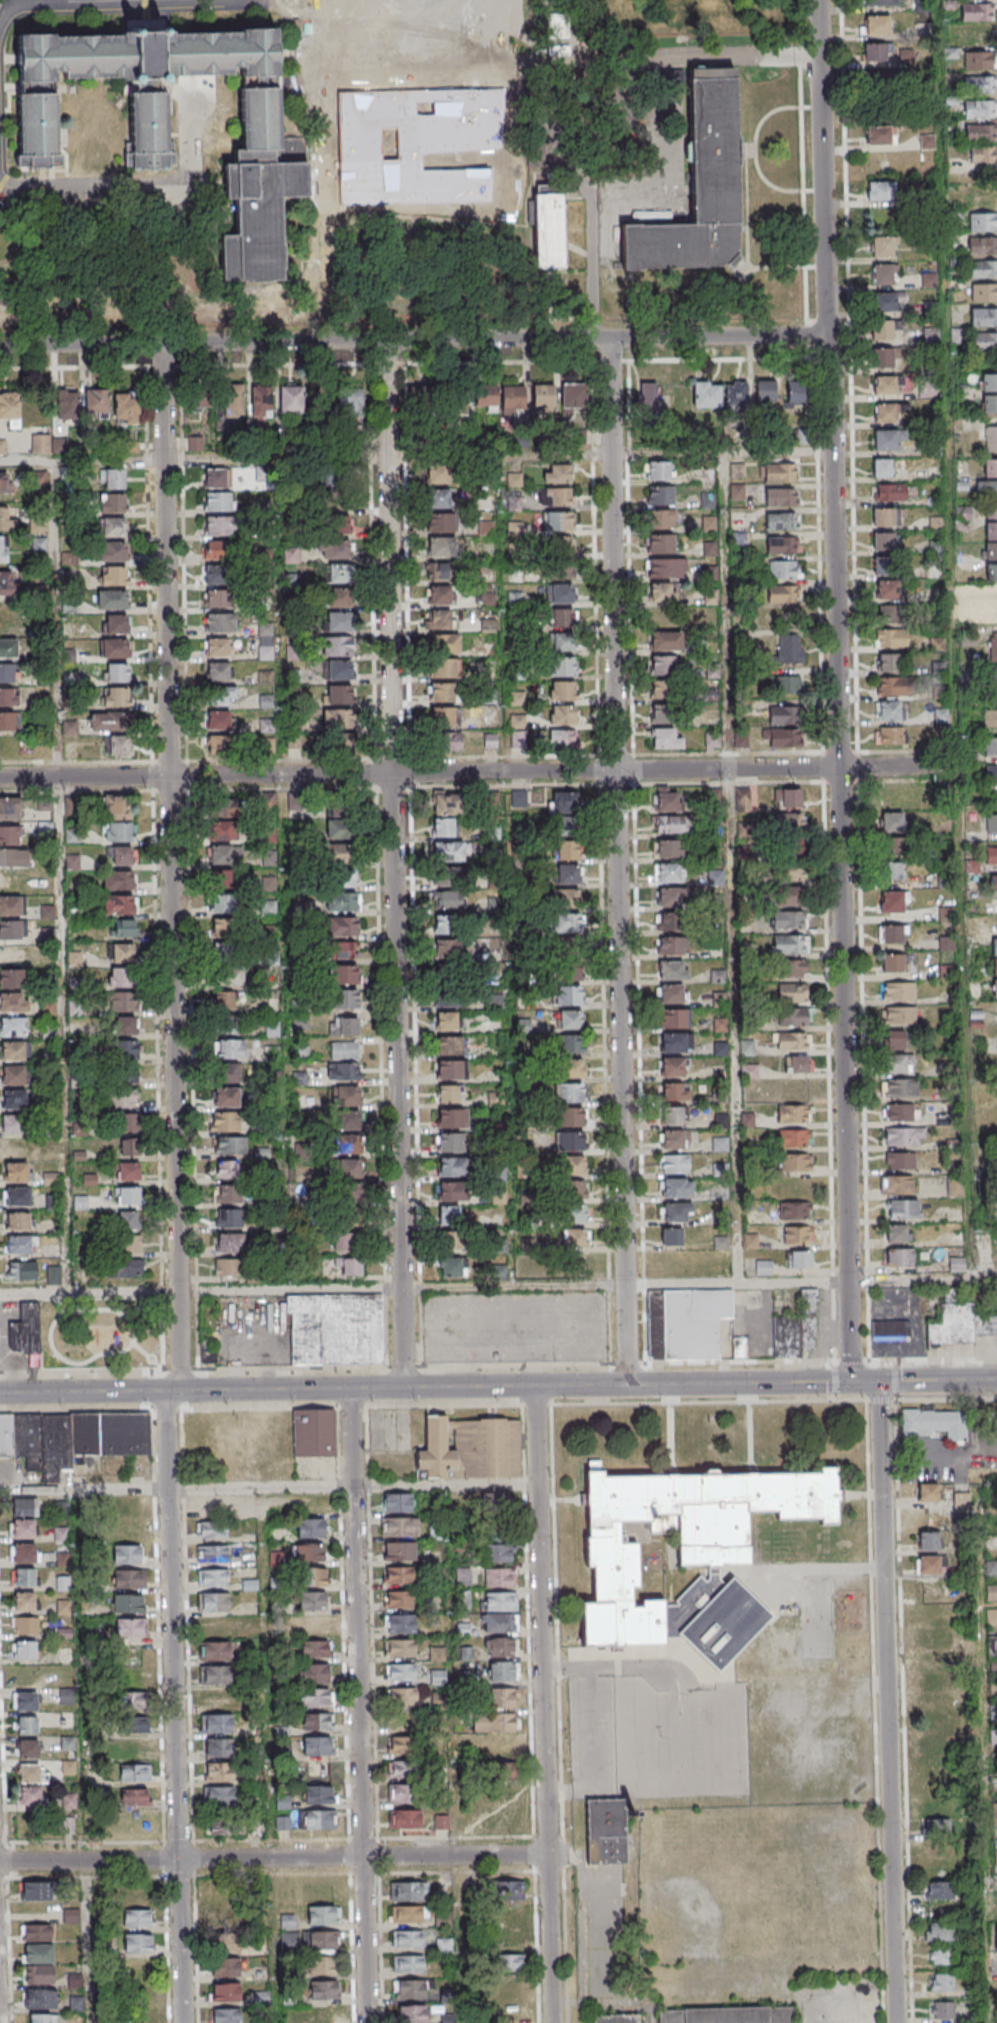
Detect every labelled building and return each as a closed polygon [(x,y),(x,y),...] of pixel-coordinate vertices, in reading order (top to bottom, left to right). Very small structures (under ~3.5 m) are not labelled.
[(961,20),(993,20),(993,3),(961,3),(961,20)] [(550,15),(570,14),(571,25),(572,57),(552,58),(551,30),(550,15)] [(864,36),(889,36),(889,17),(864,17),(864,36)] [(18,35),(21,157),(16,157),(17,168),(29,167),(30,170),(50,169),(49,167),(63,166),(63,156),(56,156),(54,72),(65,72),(65,79),(122,77),(122,81),(130,81),(130,85),(124,85),(125,97),(130,97),(131,139),(124,139),(125,166),(132,166),(132,171),(169,170),(169,165),(175,165),(174,137),(166,137),(164,77),(174,77),(232,75),(232,68),(244,68),(244,89),(241,90),(243,150),(235,150),(236,164),(224,165),(225,200),(236,199),(238,236),(223,237),(224,281),(239,280),(239,282),(283,281),(283,270),(285,270),(284,244),(282,244),(281,198),(309,198),(308,139),(279,140),(276,28),(242,29),(242,32),(172,34),(172,31),(122,32),(122,35),(54,37),(54,34),(18,35)] [(886,44),(863,44),(863,62),(886,62),(886,44)] [(912,50),(900,50),(900,67),(912,67),(912,50)] [(963,52),(963,71),(996,71),(996,52),(963,52)] [(624,268),(623,225),(692,224),(688,71),(733,70),(738,249),(722,265),(624,268)] [(963,77),(963,93),(993,93),(993,77),(963,77)] [(996,118),(996,101),(965,101),(965,118),(996,118)] [(965,124),(965,141),(996,141),(996,124),(965,124)] [(867,125),(867,145),(894,145),(894,125),(867,125)] [(996,146),(970,146),(970,162),(996,162),(996,146)] [(868,182),(868,221),(896,221),(896,181),(868,182)] [(540,269),(538,194),(565,193),(567,268),(540,269)] [(996,230),(996,213),(969,213),(969,230),(996,230)] [(419,233),(422,245),(435,242),(431,230),(419,233)] [(996,254),(996,237),(968,237),(968,254),(996,254)] [(894,238),(872,238),(872,258),(894,258),(894,238)] [(968,277),(996,277),(996,261),(968,261),(968,277)] [(894,286),(894,265),(872,265),(872,286),(894,286)] [(923,287),(935,287),(935,274),(923,274),(923,287)] [(971,283),(971,301),(996,301),(996,283),(971,283)] [(873,294),(873,311),(896,311),(896,294),(873,294)] [(971,308),(971,325),(996,325),(996,308),(971,308)] [(872,341),(894,341),(894,321),(872,321),(872,341)] [(972,351),(996,351),(996,332),(972,332),(972,351)] [(872,348),(872,368),(894,368),(894,348),(872,348)] [(981,374),(981,392),(996,392),(996,374),(981,374)] [(897,395),(897,376),(874,376),(874,395),(897,395)] [(776,380),(756,380),(756,402),(776,402),(776,380)] [(748,381),(725,381),(725,407),(748,407),(748,381)] [(787,405),(809,405),(809,381),(787,381),(787,405)] [(224,428),(224,417),(243,417),(243,385),(217,384),(216,428),(224,428)] [(561,385),(561,410),(586,410),(586,385),(561,385)] [(639,385),(639,410),(669,410),(669,385),(639,385)] [(252,418),(271,418),(271,386),(252,386),(252,418)] [(304,386),(280,386),(280,414),(304,414),(304,386)] [(554,386),(533,386),(533,413),(554,413),(554,386)] [(698,386),(698,408),(721,408),(721,386),(698,386)] [(921,386),(920,396),(934,398),(935,387),(921,386)] [(427,387),(403,387),(403,411),(427,411),(427,387)] [(497,410),(497,387),(474,387),(474,410),(497,410)] [(500,387),(500,412),(525,413),(525,387),(500,387)] [(109,412),(109,389),(85,389),(85,412),(109,412)] [(363,389),(337,389),(337,411),(363,411),(363,389)] [(57,419),(78,419),(78,391),(57,391),(57,419)] [(20,392),(0,392),(0,420),(9,420),(9,428),(20,428),(20,392)] [(114,422),(138,422),(138,393),(114,393),(114,422)] [(208,411),(208,394),(191,394),(191,411),(208,411)] [(996,414),(996,396),(982,396),(982,414),(996,414)] [(897,421),(897,413),(910,413),(910,403),(875,403),(875,421),(897,421)] [(984,427),(984,452),(996,452),(996,427),(984,427)] [(899,450),(899,429),(875,429),(875,450),(899,450)] [(31,452),(63,452),(63,435),(31,435),(31,452)] [(872,476),(892,476),(892,459),(872,459),(872,476)] [(984,459),(984,477),(996,477),(996,459),(984,459)] [(672,479),(672,461),(645,461),(645,479),(672,479)] [(572,464),(548,464),(548,483),(572,483),(572,464)] [(797,481),(797,464),(762,464),(762,481),(797,481)] [(451,465),(425,465),(425,483),(451,483),(451,465)] [(340,521),(360,513),(339,466),(320,475),(340,521)] [(125,489),(125,469),(106,469),(106,489),(125,489)] [(230,469),(203,469),(203,488),(230,488),(230,469)] [(13,472),(0,472),(0,492),(13,492),(13,472)] [(977,482),(977,498),(996,498),(996,482),(977,482)] [(874,484),(874,501),(905,501),(905,484),(874,484)] [(674,486),(648,486),(648,504),(674,504),(674,486)] [(743,499),(743,489),(734,488),(733,498),(743,499)] [(798,505),(798,489),(765,489),(765,505),(798,505)] [(572,490),(542,490),(542,507),(572,507),(572,490)] [(205,511),(233,511),(233,492),(205,492),(205,511)] [(450,492),(427,492),(427,508),(450,508),(450,492)] [(125,494),(102,494),(102,512),(125,512),(125,494)] [(985,501),(985,519),(996,519),(996,501),(985,501)] [(0,506),(0,530),(15,529),(15,517),(7,518),(7,506),(0,506)] [(872,508),(872,526),(895,526),(895,508),(872,508)] [(649,528),(677,528),(677,509),(649,509),(649,528)] [(797,513),(765,513),(765,529),(797,529),(797,513)] [(427,532),(452,532),(452,514),(427,514),(427,532)] [(545,514),(545,530),(573,530),(573,514),(545,514)] [(205,536),(230,536),(230,516),(205,516),(205,536)] [(125,518),(102,518),(102,537),(125,537),(125,518)] [(941,519),(931,518),(929,529),(939,531),(941,519)] [(985,522),(985,540),(996,540),(996,522),(985,522)] [(507,533),(517,533),(517,523),(507,523),(507,533)] [(873,533),(873,551),(896,551),(896,533),(873,533)] [(674,534),(647,534),(647,553),(674,553),(674,534)] [(767,537),(767,554),(800,554),(800,536),(767,537)] [(428,556),(453,556),(453,539),(428,539),(428,556)] [(558,552),(571,549),(568,539),(556,542),(558,552)] [(350,559),(350,540),(321,540),(321,559),(350,559)] [(230,560),(230,542),(205,542),(205,560),(230,560)] [(126,543),(98,543),(98,561),(126,561),(126,543)] [(984,543),(983,560),(996,561),(996,543),(984,543)] [(686,577),(686,558),(647,558),(647,577),(686,577)] [(875,559),(875,574),(889,574),(889,559),(875,559)] [(768,561),(768,579),(799,579),(799,561),(768,561)] [(452,563),(427,563),(427,579),(452,579),(452,563)] [(350,565),(328,565),(328,583),(350,583),(350,565)] [(996,582),(996,565),(986,565),(986,582),(996,582)] [(126,566),(101,566),(101,585),(126,585),(126,566)] [(226,585),(226,569),(203,569),(203,585),(226,585)] [(15,595),(15,572),(0,572),(0,595),(15,595)] [(876,600),(899,600),(899,581),(876,581),(876,600)] [(546,602),(574,602),(574,583),(546,583),(546,602)] [(649,583),(649,601),(677,601),(677,583),(649,583)] [(451,585),(428,585),(428,604),(451,604),(451,585)] [(798,586),(767,586),(767,604),(798,604),(798,586)] [(350,606),(350,588),(328,588),(328,606),(350,606)] [(127,590),(98,590),(98,608),(127,608),(127,590)] [(227,607),(227,591),(204,591),(204,607),(227,607)] [(899,606),(880,606),(880,623),(899,623),(899,606)] [(575,627),(575,608),(552,608),(552,627),(575,627)] [(427,628),(452,628),(452,609),(427,609),(427,628)] [(351,631),(351,611),(325,612),(325,631),(351,631)] [(127,634),(127,614),(103,614),(103,634),(127,634)] [(230,632),(230,615),(207,615),(207,632),(230,632)] [(26,657),(27,626),(0,625),(0,656),(26,657)] [(908,648),(908,630),(877,630),(877,648),(908,648)] [(552,632),(552,651),(573,651),(573,632),(552,632)] [(650,632),(650,651),(681,651),(681,632),(650,632)] [(431,634),(431,654),(460,654),(460,634),(431,634)] [(777,665),(803,665),(803,634),(777,634),(777,665)] [(323,655),(353,655),(353,636),(323,636),(323,655)] [(128,639),(101,639),(101,659),(128,659),(128,639)] [(206,656),(229,656),(229,639),(206,639),(206,656)] [(877,672),(899,672),(899,653),(877,653),(877,672)] [(575,657),(550,657),(550,676),(575,676),(575,657)] [(650,679),(650,700),(675,700),(675,657),(651,657),(650,679)] [(459,659),(430,659),(430,678),(459,678),(459,659)] [(352,661),(322,661),(322,679),(352,679),(352,661)] [(205,681),(229,681),(229,662),(205,662),(205,681)] [(18,682),(18,665),(0,665),(0,682),(18,682)] [(128,665),(106,665),(106,683),(128,683),(128,665)] [(773,693),(801,693),(801,676),(773,676),(773,693)] [(910,677),(877,677),(877,695),(910,695),(910,677)] [(551,681),(551,700),(576,700),(576,681),(551,681)] [(457,685),(430,685),(430,726),(457,726),(457,685)] [(324,704),(353,704),(353,686),(324,686),(324,704)] [(236,703),(236,687),(207,687),(207,703),(236,703)] [(19,689),(0,689),(0,706),(19,706),(19,689)] [(128,689),(103,689),(103,707),(128,707),(128,689)] [(259,707),(274,707),(274,694),(259,694),(259,707)] [(875,701),(875,720),(901,720),(901,701),(875,701)] [(768,724),(800,724),(800,706),(768,706),(768,724)] [(652,707),(652,724),(668,724),(668,707),(652,707)] [(555,708),(555,725),(576,725),(576,708),(555,708)] [(934,723),(948,723),(948,708),(934,708),(934,723)] [(983,709),(983,727),(996,727),(996,709),(983,709)] [(353,710),(329,710),(329,728),(353,728),(353,710)] [(206,729),(230,729),(230,712),(206,712),(206,729)] [(0,713),(0,730),(19,730),(20,713),(0,713)] [(128,714),(90,714),(90,731),(128,731),(128,714)] [(274,732),(274,719),(257,719),(257,732),(274,732)] [(75,734),(75,723),(63,723),(63,734),(75,734)] [(907,726),(875,726),(875,744),(907,744),(907,726)] [(763,746),(802,746),(802,728),(763,728),(763,746)] [(683,737),(674,737),(674,729),(652,729),(652,749),(683,749),(683,737)] [(573,732),(553,732),(553,748),(573,748),(573,732)] [(462,733),(433,733),(433,751),(462,751),(462,733)] [(235,736),(208,736),(208,755),(235,755),(235,736)] [(131,756),(131,737),(105,737),(105,756),(131,756)] [(984,756),(996,756),(996,738),(984,738),(984,756)] [(353,741),(330,741),(330,753),(353,753),(353,741)] [(996,783),(996,766),(985,766),(985,783),(996,783)] [(750,788),(736,788),(736,811),(750,811),(750,788)] [(801,806),(801,788),(775,788),(775,806),(801,806)] [(682,811),(682,790),(655,790),(655,811),(682,811)] [(578,813),(578,792),(553,792),(553,813),(578,813)] [(433,793),(433,814),(461,814),(461,793),(433,793)] [(522,801),(522,793),(513,793),(514,801),(522,801)] [(131,820),(131,796),(103,796),(103,820),(131,820)] [(21,797),(0,797),(0,819),(21,819),(21,797)] [(330,816),(359,816),(359,799),(330,799),(330,816)] [(803,813),(778,813),(778,832),(803,832),(803,813)] [(905,832),(905,813),(880,813),(880,832),(905,832)] [(987,813),(987,831),(996,831),(996,813),(987,813)] [(686,833),(686,816),(653,816),(653,833),(686,833)] [(237,841),(237,817),(208,817),(208,841),(237,841)] [(455,818),(432,818),(432,836),(455,836),(455,818)] [(327,820),(327,838),(358,838),(358,820),(327,820)] [(133,823),(103,823),(103,842),(133,842),(133,823)] [(0,826),(0,845),(21,845),(21,826),(0,826)] [(653,840),(653,859),(683,859),(683,840),(653,840)] [(578,841),(559,841),(559,859),(578,859),(578,841)] [(433,861),(467,861),(467,842),(433,842),(433,861)] [(355,844),(326,844),(326,861),(355,861),(355,844)] [(985,846),(985,864),(996,864),(996,846),(985,846)] [(131,865),(131,847),(109,847),(109,865),(131,865)] [(209,847),(209,865),(235,865),(235,847),(209,847)] [(0,849),(0,866),(28,867),(28,849),(0,849)] [(883,880),(905,880),(905,861),(883,861),(883,880)] [(654,864),(654,883),(683,883),(683,864),(654,864)] [(581,883),(581,865),(557,865),(557,883),(581,883)] [(329,867),(329,886),(356,886),(356,867),(329,867)] [(801,867),(779,867),(779,880),(801,880),(801,867)] [(436,869),(436,883),(461,883),(461,869),(436,869)] [(237,870),(211,872),(212,888),(239,886),(237,870)] [(724,871),(708,870),(707,886),(723,887),(724,871)] [(103,872),(103,889),(133,889),(133,872),(103,872)] [(776,888),(777,906),(800,906),(800,888),(776,888)] [(657,889),(657,907),(687,907),(687,889),(657,889)] [(908,912),(908,891),(880,891),(880,912),(908,912)] [(326,893),(326,911),(358,911),(358,893),(326,893)] [(461,893),(436,893),(436,908),(461,908),(461,893)] [(103,895),(103,914),(135,914),(135,895),(103,895)] [(21,915),(21,897),(0,897),(0,915),(21,915)] [(208,913),(241,913),(241,898),(208,898),(208,913)] [(579,913),(553,913),(553,932),(579,932),(579,913)] [(807,929),(807,913),(773,913),(773,929),(807,929)] [(655,914),(655,931),(682,931),(682,914),(655,914)] [(357,916),(331,916),(331,935),(357,935),(357,916)] [(433,916),(433,935),(461,935),(461,916),(433,916)] [(25,921),(0,921),(0,940),(25,939),(25,921)] [(244,921),(212,921),(212,940),(244,940),(244,921)] [(878,925),(878,943),(907,943),(907,925),(878,925)] [(112,949),(133,949),(133,934),(112,934),(112,949)] [(809,936),(773,936),(773,955),(809,955),(809,936)] [(686,937),(658,937),(658,955),(686,955),(686,937)] [(465,940),(435,940),(435,958),(465,958),(465,940)] [(330,942),(330,958),(357,958),(357,942),(330,942)] [(0,945),(0,964),(27,964),(27,945),(0,945)] [(245,945),(214,945),(214,974),(245,974),(245,945)] [(905,974),(905,954),(882,954),(882,974),(905,974)] [(572,972),(570,961),(560,962),(562,973),(572,972)] [(808,978),(808,961),(778,961),(778,978),(808,978)] [(659,981),(688,981),(688,962),(659,962),(659,981)] [(465,1006),(465,965),(435,965),(435,1006),(465,1006)] [(137,988),(137,966),(109,966),(109,988),(137,988)] [(358,984),(358,966),(331,966),(331,984),(358,984)] [(27,969),(0,969),(0,988),(27,988),(27,969)] [(884,983),(884,1002),(915,1002),(915,983),(884,983)] [(807,984),(777,984),(777,1003),(807,1003),(807,984)] [(555,1006),(582,1006),(582,985),(555,985),(555,1006)] [(661,985),(661,1004),(686,1004),(686,985),(661,985)] [(358,1008),(358,990),(331,990),(331,1008),(358,1008)] [(237,991),(214,991),(214,1031),(237,1031),(237,991)] [(28,994),(0,994),(0,1012),(28,1012),(28,994)] [(136,994),(109,994),(109,1012),(136,1012),(136,994)] [(885,1025),(916,1025),(916,1008),(885,1008),(885,1025)] [(690,1009),(661,1009),(661,1029),(690,1029),(690,1009)] [(779,1026),(808,1026),(808,1009),(779,1009),(779,1026)] [(558,1011),(558,1030),(581,1030),(581,1011),(558,1011)] [(436,1031),(457,1031),(457,1012),(436,1012),(436,1031)] [(27,1036),(27,1017),(0,1017),(0,1036),(27,1036)] [(112,1034),(137,1034),(137,1017),(112,1017),(112,1034)] [(359,1017),(329,1017),(329,1034),(359,1034),(359,1017)] [(267,1024),(267,1033),(278,1033),(278,1024),(267,1024)] [(905,1031),(886,1031),(886,1049),(905,1049),(905,1031)] [(691,1033),(661,1033),(661,1053),(691,1053),(691,1033)] [(811,1051),(811,1033),(776,1033),(776,1051),(811,1051)] [(463,1035),(437,1035),(437,1055),(463,1055),(463,1035)] [(583,1037),(559,1037),(559,1054),(583,1054),(583,1037)] [(237,1060),(244,1060),(244,1040),(217,1040),(217,1060),(221,1060),(222,1079),(238,1079),(237,1060)] [(330,1059),(360,1059),(360,1041),(330,1041),(330,1059)] [(1,1042),(1,1061),(25,1061),(25,1042),(1,1042)] [(109,1086),(108,1110),(137,1110),(137,1042),(108,1042),(108,1067),(114,1067),(114,1086),(109,1086)] [(885,1056),(885,1073),(910,1073),(910,1056),(885,1056)] [(789,1057),(789,1075),(811,1075),(811,1057),(789,1057)] [(685,1058),(661,1058),(661,1077),(685,1077),(685,1058)] [(437,1060),(437,1079),(466,1079),(466,1060),(437,1060)] [(584,1079),(584,1061),(559,1061),(559,1079),(584,1079)] [(359,1062),(328,1062),(328,1080),(359,1080),(359,1062)] [(25,1066),(2,1066),(2,1084),(25,1084),(25,1066)] [(918,1098),(918,1081),(882,1081),(882,1098),(918,1098)] [(809,1100),(809,1082),(781,1082),(781,1092),(790,1092),(790,1100),(809,1100)] [(583,1102),(583,1083),(558,1083),(558,1102),(583,1102)] [(688,1101),(688,1083),(663,1083),(663,1101),(688,1101)] [(438,1102),(460,1102),(460,1085),(438,1085),(438,1102)] [(332,1086),(332,1105),(359,1105),(359,1086),(332,1086)] [(240,1107),(240,1088),(215,1088),(215,1107),(240,1107)] [(4,1091),(4,1109),(34,1109),(34,1098),(26,1098),(26,1091),(4,1091)] [(885,1105),(885,1122),(918,1122),(918,1105),(885,1105)] [(685,1124),(685,1106),(663,1106),(663,1124),(685,1124)] [(810,1106),(778,1106),(778,1123),(810,1123),(810,1106)] [(584,1126),(584,1107),(558,1107),(558,1126),(584,1126)] [(464,1127),(464,1108),(438,1108),(438,1127),(464,1127)] [(361,1111),(335,1111),(335,1129),(361,1129),(361,1111)] [(213,1113),(213,1132),(240,1132),(240,1113),(213,1113)] [(21,1133),(21,1115),(2,1115),(2,1133),(21,1133)] [(885,1129),(885,1146),(924,1146),(924,1129),(885,1129)] [(809,1130),(779,1130),(779,1148),(809,1148),(809,1130)] [(663,1131),(663,1148),(686,1148),(686,1131),(663,1131)] [(556,1150),(586,1150),(586,1132),(556,1132),(556,1150)] [(112,1133),(112,1157),(139,1157),(139,1133),(112,1133)] [(461,1133),(438,1133),(438,1152),(461,1152),(461,1133)] [(361,1153),(361,1137),(338,1137),(338,1153),(361,1153)] [(216,1158),(247,1158),(247,1138),(216,1138),(216,1158)] [(4,1156),(27,1156),(27,1139),(4,1139),(4,1156)] [(915,1153),(886,1153),(886,1169),(915,1169),(915,1153)] [(689,1173),(689,1155),(661,1155),(661,1173),(689,1173)] [(811,1155),(778,1155),(778,1173),(811,1173),(811,1155)] [(584,1156),(558,1156),(558,1175),(584,1175),(584,1156)] [(468,1157),(439,1157),(439,1177),(468,1177),(468,1157)] [(337,1180),(363,1180),(363,1161),(337,1161),(337,1180)] [(2,1181),(27,1181),(27,1162),(2,1162),(2,1181)] [(139,1163),(114,1163),(114,1182),(139,1182),(139,1163)] [(913,1176),(883,1176),(883,1194),(913,1194),(913,1176)] [(693,1178),(661,1178),(661,1197),(693,1197),(693,1178)] [(948,1198),(962,1198),(962,1178),(948,1178),(948,1198)] [(809,1179),(776,1179),(776,1197),(809,1197),(809,1179)] [(584,1181),(558,1181),(558,1197),(584,1197),(584,1181)] [(438,1201),(468,1200),(467,1182),(438,1182),(438,1201)] [(215,1183),(215,1204),(241,1204),(241,1183),(215,1183)] [(2,1206),(29,1206),(29,1187),(2,1187),(2,1206)] [(141,1206),(141,1188),(114,1188),(114,1206),(141,1206)] [(356,1212),(361,1195),(345,1191),(341,1207),(356,1212)] [(919,1201),(887,1201),(887,1219),(919,1219),(919,1201)] [(692,1220),(692,1202),(662,1203),(663,1221),(692,1220)] [(778,1204),(778,1220),(811,1220),(811,1204),(778,1204)] [(560,1205),(561,1223),(585,1223),(585,1205),(560,1205)] [(439,1225),(463,1225),(463,1208),(439,1208),(439,1225)] [(234,1211),(214,1211),(214,1228),(234,1228),(234,1211)] [(30,1212),(5,1212),(5,1229),(30,1229),(30,1212)] [(115,1231),(139,1231),(139,1212),(115,1212),(115,1231)] [(908,1226),(885,1226),(885,1243),(908,1243),(908,1226)] [(682,1245),(682,1228),(662,1228),(662,1245),(682,1245)] [(812,1244),(812,1228),(782,1228),(782,1244),(812,1244)] [(587,1230),(566,1229),(565,1247),(587,1248),(587,1230)] [(334,1252),(362,1252),(362,1234),(334,1234),(334,1252)] [(6,1254),(35,1254),(35,1235),(6,1235),(6,1254)] [(243,1253),(243,1235),(216,1235),(216,1253),(243,1253)] [(745,1249),(757,1249),(757,1235),(745,1235),(745,1249)] [(142,1236),(114,1236),(114,1254),(142,1254),(142,1236)] [(884,1267),(915,1267),(915,1251),(884,1251),(884,1267)] [(813,1252),(787,1252),(787,1269),(813,1269),(813,1252)] [(441,1277),(467,1277),(467,1257),(441,1257),(441,1277)] [(362,1276),(362,1258),(337,1258),(337,1276),(362,1276)] [(142,1259),(107,1259),(107,1277),(142,1277),(142,1259)] [(949,1272),(965,1272),(965,1259),(949,1259),(949,1272)] [(214,1260),(214,1278),(241,1278),(241,1260),(214,1260)] [(5,1280),(36,1280),(36,1261),(5,1261),(5,1280)] [(771,1276),(771,1262),(756,1262),(756,1276),(771,1276)] [(60,1266),(46,1266),(46,1284),(60,1284),(60,1266)] [(816,1289),(800,1289),(800,1315),(774,1315),(774,1358),(801,1358),(801,1351),(816,1351),(816,1289)] [(746,1359),(746,1337),(724,1337),(724,1319),(733,1319),(732,1291),(648,1291),(649,1359),(746,1359)] [(973,1316),(973,1304),(953,1305),(953,1291),(941,1291),(942,1324),(927,1325),(927,1344),(974,1343),(974,1336),(996,1335),(996,1316),(973,1316)] [(289,1364),(383,1364),(383,1295),(289,1295),(289,1364)] [(10,1323),(10,1353),(40,1353),(40,1301),(21,1301),(21,1323),(10,1323)] [(910,1338),(910,1321),(871,1321),(871,1338),(910,1338)] [(216,1364),(216,1347),(202,1347),(202,1364),(216,1364)] [(294,1411),(336,1410),(337,1458),(295,1459),(294,1411)] [(966,1442),(966,1412),(911,1413),(911,1433),(946,1433),(946,1442),(966,1442)] [(150,1413),(0,1414),(0,1458),(26,1457),(26,1472),(42,1471),(42,1482),(59,1482),(59,1471),(73,1471),(73,1463),(82,1463),(82,1456),(150,1455),(150,1413)] [(520,1422),(521,1479),(418,1480),(417,1452),(427,1452),(426,1417),(448,1417),(448,1423),(480,1423),(480,1420),(506,1420),(507,1422),(520,1422)] [(683,1638),(664,1638),(664,1645),(623,1646),(623,1652),(613,1653),(613,1647),(583,1647),(582,1604),(594,1603),(594,1568),(586,1568),(586,1539),(588,1539),(588,1505),(582,1506),(582,1494),(587,1494),(587,1472),(589,1472),(589,1462),(601,1461),(601,1471),(603,1471),(603,1479),(666,1477),(666,1470),(677,1470),(677,1477),(698,1477),(697,1474),(704,1474),(707,1470),(716,1470),(719,1474),(724,1474),(725,1476),(746,1475),(746,1469),(757,1469),(757,1475),(820,1474),(820,1468),(836,1468),(837,1491),(839,1491),(839,1502),(837,1502),(838,1525),(821,1525),(821,1519),(777,1520),(777,1513),(746,1513),(748,1565),(721,1566),(721,1569),(719,1569),(719,1580),(725,1586),(732,1579),(772,1618),(718,1672),(683,1638)] [(918,1501),(939,1501),(939,1483),(918,1483),(918,1501)] [(383,1513),(412,1513),(412,1493),(383,1493),(383,1513)] [(143,1515),(143,1497),(112,1497),(112,1515),(143,1515)] [(36,1498),(10,1498),(10,1515),(36,1515),(36,1498)] [(418,1517),(382,1517),(382,1536),(418,1536),(418,1517)] [(11,1537),(35,1537),(35,1519),(11,1519),(11,1537)] [(296,1538),(325,1538),(325,1519),(296,1519),(296,1538)] [(197,1522),(197,1538),(226,1538),(226,1522),(197,1522)] [(938,1550),(938,1532),(916,1532),(916,1550),(938,1550)] [(414,1560),(414,1542),(386,1542),(386,1560),(414,1560)] [(10,1562),(38,1562),(38,1543),(10,1543),(10,1562)] [(514,1543),(484,1543),(484,1562),(514,1562),(514,1543)] [(323,1544),(296,1544),(296,1562),(323,1562),(323,1544)] [(113,1563),(140,1563),(140,1545),(113,1545),(113,1563)] [(197,1545),(197,1562),(227,1562),(227,1545),(197,1545)] [(942,1556),(918,1556),(918,1574),(942,1574),(942,1556)] [(383,1584),(413,1584),(413,1566),(383,1566),(383,1584)] [(35,1568),(12,1568),(12,1586),(35,1586),(35,1568)] [(470,1568),(455,1568),(455,1585),(470,1585),(470,1568)] [(485,1586),(515,1586),(515,1568),(485,1568),(485,1586)] [(227,1569),(197,1569),(197,1586),(227,1586),(227,1569)] [(326,1569),(298,1569),(298,1586),(326,1586),(326,1569)] [(143,1570),(115,1570),(115,1589),(143,1589),(143,1570)] [(413,1591),(386,1591),(386,1608),(413,1608),(413,1591)] [(469,1609),(469,1591),(455,1591),(455,1609),(469,1609)] [(38,1610),(38,1592),(15,1592),(15,1610),(38,1610)] [(228,1612),(228,1592),(197,1592),(197,1612),(228,1612)] [(298,1610),(327,1610),(327,1592),(298,1592),(298,1610)] [(481,1592),(481,1611),(517,1611),(517,1592),(481,1592)] [(143,1595),(117,1595),(117,1613),(143,1613),(143,1595)] [(517,1614),(482,1614),(482,1632),(517,1632),(517,1614)] [(386,1633),(414,1633),(414,1615),(386,1615),(386,1633)] [(38,1617),(12,1617),(12,1634),(38,1634),(38,1617)] [(229,1617),(201,1617),(201,1636),(229,1636),(229,1617)] [(299,1633),(331,1633),(331,1617),(299,1617),(299,1633)] [(146,1620),(117,1620),(117,1639),(146,1639),(146,1620)] [(988,1637),(988,1657),(996,1657),(996,1637),(988,1637)] [(517,1657),(517,1638),(486,1638),(486,1657),(517,1657)] [(415,1640),(385,1640),(385,1657),(415,1657),(415,1640)] [(13,1641),(13,1659),(37,1659),(37,1641),(13,1641)] [(300,1657),(331,1657),(331,1641),(300,1641),(300,1657)] [(230,1642),(201,1642),(201,1660),(230,1660),(230,1642)] [(430,1661),(444,1661),(444,1648),(430,1648),(430,1661)] [(935,1669),(935,1656),(921,1656),(921,1669),(935,1669)] [(518,1662),(488,1662),(488,1680),(518,1680),(518,1662)] [(329,1665),(298,1665),(298,1684),(329,1684),(329,1665)] [(386,1681),(416,1681),(416,1665),(386,1665),(386,1681)] [(230,1684),(230,1666),(200,1666),(200,1684),(230,1684)] [(59,1704),(73,1704),(73,1689),(59,1689),(59,1704)] [(301,1689),(301,1707),(331,1707),(331,1689),(301,1689)] [(390,1708),(416,1708),(416,1689),(390,1689),(390,1708)] [(518,1689),(488,1689),(488,1709),(518,1709),(518,1689)] [(203,1707),(230,1707),(230,1690),(203,1690),(203,1707)] [(37,1692),(13,1692),(13,1710),(37,1710),(37,1692)] [(120,1693),(120,1710),(147,1710),(147,1693),(120,1693)] [(232,1714),(203,1714),(203,1732),(232,1732),(232,1714)] [(303,1730),(332,1730),(332,1714),(303,1714),(303,1730)] [(389,1714),(389,1727),(415,1728),(415,1714),(389,1714)] [(476,1715),(476,1734),(517,1734),(517,1715),(476,1715)] [(37,1716),(15,1716),(15,1734),(37,1734),(37,1716)] [(145,1717),(122,1717),(122,1732),(145,1732),(145,1717)] [(333,1755),(333,1737),(303,1737),(303,1755),(333,1755)] [(388,1738),(388,1754),(413,1754),(413,1738),(388,1738)] [(233,1739),(203,1739),(203,1756),(233,1756),(233,1739)] [(38,1740),(15,1740),(15,1758),(38,1758),(38,1740)] [(517,1759),(517,1740),(488,1740),(488,1759),(517,1759)] [(332,1762),(304,1762),(304,1779),(332,1779),(332,1762)] [(233,1763),(203,1763),(203,1781),(233,1781),(233,1763)] [(412,1763),(389,1763),(389,1778),(412,1778),(412,1763)] [(518,1779),(518,1763),(489,1763),(489,1779),(518,1779)] [(19,1782),(40,1782),(40,1764),(19,1764),(19,1782)] [(150,1781),(150,1764),(120,1764),(120,1781),(150,1781)] [(304,1803),(333,1803),(333,1786),(304,1786),(304,1803)] [(388,1786),(388,1803),(414,1803),(414,1786),(388,1786)] [(204,1787),(204,1805),(235,1805),(235,1787),(204,1787)] [(20,1788),(20,1805),(41,1805),(41,1788),(20,1788)] [(147,1790),(121,1790),(121,1804),(147,1804),(147,1790)] [(588,1801),(626,1800),(627,1865),(589,1866),(588,1801)] [(336,1810),(303,1810),(303,1828),(336,1828),(336,1810)] [(389,1811),(389,1829),(420,1829),(420,1811),(389,1811)] [(448,1815),(435,1815),(435,1829),(448,1829),(448,1815)] [(234,1817),(206,1817),(206,1835),(234,1835),(234,1817)] [(57,1818),(57,1833),(74,1833),(74,1818),(57,1818)] [(20,1899),(52,1899),(52,1881),(20,1881),(20,1899)] [(523,1881),(487,1881),(487,1899),(523,1899),(523,1881)] [(926,1898),(952,1898),(952,1882),(926,1882),(926,1898)] [(389,1901),(422,1901),(422,1883),(389,1883),(389,1901)] [(152,1890),(120,1890),(120,1905),(152,1905),(152,1890)] [(339,1906),(308,1906),(308,1924),(339,1924),(339,1906)] [(391,1907),(391,1923),(426,1923),(426,1907),(391,1907)] [(209,1928),(238,1928),(238,1910),(209,1910),(209,1928)] [(153,1928),(153,1911),(123,1911),(123,1928),(153,1928)] [(293,1915),(281,1915),(281,1928),(293,1928),(293,1915)] [(954,1941),(954,1923),(927,1923),(927,1941),(954,1941)] [(51,1924),(22,1924),(22,1941),(51,1941),(51,1924)] [(494,1929),(494,1946),(522,1946),(522,1929),(494,1929)] [(307,1931),(307,1950),(339,1950),(339,1931),(307,1931)] [(392,1948),(422,1948),(422,1931),(392,1931),(392,1948)] [(281,1932),(281,1948),(299,1948),(299,1932),(281,1932)] [(238,1934),(212,1934),(212,1949),(238,1949),(238,1934)] [(122,1935),(122,1954),(153,1954),(153,1935),(122,1935)] [(52,1944),(23,1944),(23,1964),(52,1964),(52,1944)] [(952,1947),(929,1947),(929,1964),(952,1964),(952,1947)] [(498,1954),(498,1971),(523,1971),(523,1954),(498,1954)] [(392,1956),(392,1973),(423,1973),(423,1956),(392,1956)] [(339,1957),(309,1957),(309,1975),(339,1975),(339,1957)] [(211,1958),(211,1976),(239,1976),(239,1958),(211,1958)] [(23,1984),(53,1984),(53,1965),(23,1965),(23,1984)] [(954,1974),(930,1974),(930,1991),(954,1991),(954,1974)] [(79,1985),(79,1976),(68,1976),(68,1985),(79,1985)] [(425,1998),(425,1989),(434,1989),(434,1980),(394,1980),(394,1998),(425,1998)] [(339,1982),(305,1982),(305,2002),(339,2002),(339,1982)] [(211,1984),(211,2002),(240,2002),(240,1984),(211,1984)] [(23,2008),(57,2008),(57,1991),(23,1991),(23,2008)] [(82,1998),(69,1998),(69,2011),(82,2011),(82,1998)] [(954,2001),(931,2001),(931,2018),(954,2018),(954,2001)] [(398,2022),(425,2022),(425,2005),(398,2005),(398,2022)] [(793,2008),(794,2022),(659,2022),(658,2012),(793,2008)] [(241,2009),(211,2009),(211,2022),(241,2022),(241,2009)] [(56,2014),(29,2014),(29,2022),(56,2022),(56,2014)] [(638,2014),(593,2015),(593,2022),(638,2022),(638,2014)]
